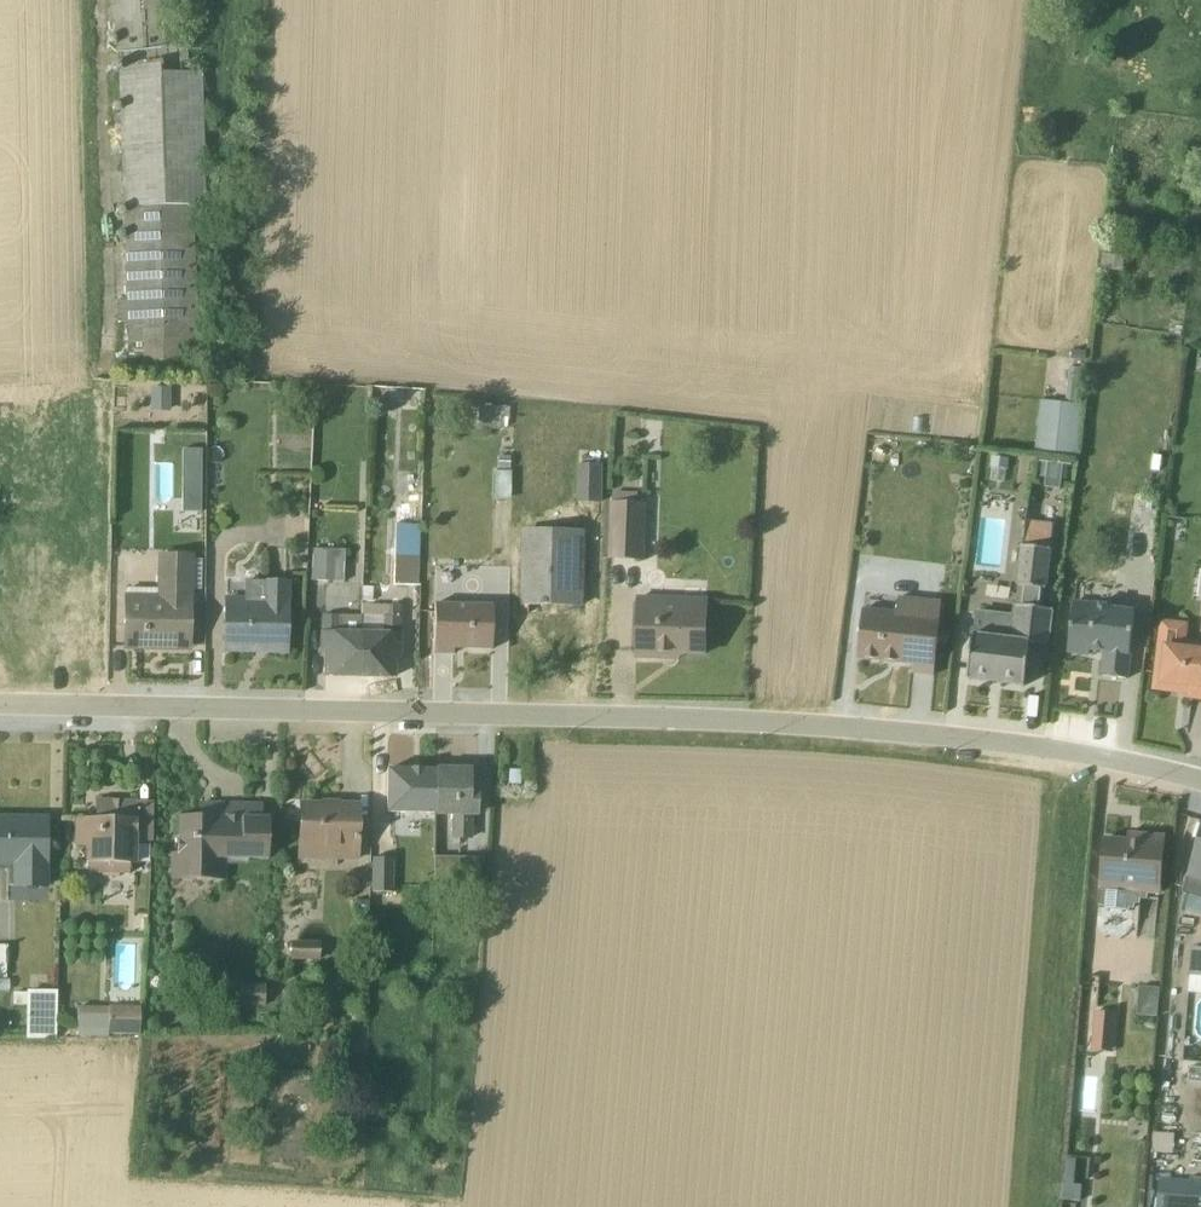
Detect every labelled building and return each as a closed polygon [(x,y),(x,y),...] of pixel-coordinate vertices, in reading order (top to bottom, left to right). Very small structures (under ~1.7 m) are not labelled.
[(125,317),(140,317),(141,364),(185,363),(184,317),(197,317),(188,40),(167,41),(166,0),(115,0),(125,317)] [(1034,453),(1076,457),(1083,372),(1068,371),(1065,406),(1039,404),(1034,453)] [(507,421),(508,409),(497,408),(497,410),(493,409),(493,407),(483,407),(483,409),(475,408),(475,410),(473,410),(473,412),(466,411),(465,428),(475,429),(475,431),(495,432),(495,430),(501,431),(502,421),(507,421)] [(598,454),(578,454),(578,467),(576,467),(576,504),(601,505),(601,468),(598,467),(598,454)] [(1008,461),(990,459),(989,459),(988,470),(990,470),(988,483),(1004,485),(1008,461)] [(1045,489),(1059,491),(1060,484),(1064,484),(1066,466),(1042,464),(1040,478),(1045,479),(1045,489)] [(491,502),(506,503),(507,474),(493,473),(491,502)] [(636,496),(612,495),(611,505),(609,505),(607,561),(643,563),(645,506),(636,506),(636,496)] [(414,507),(394,506),(392,587),(414,587),(416,528),(414,528),(414,507)] [(527,606),(541,607),(541,608),(547,608),(547,607),(580,607),(581,534),(579,533),(579,513),(556,513),(555,533),(528,532),(527,606)] [(1038,610),(1040,590),(1046,590),(1051,527),(1051,526),(1024,523),(1021,548),(1019,549),(1014,587),(1017,588),(1014,607),(1012,607),(1008,641),(973,637),(966,682),(1022,689),(1028,646),(1048,648),(1053,613),(1038,610)] [(342,552),(311,551),(309,582),(341,584),(342,552)] [(186,652),(188,557),(155,557),(155,591),(124,591),(123,651),(186,652)] [(284,654),(286,584),(259,583),(258,600),(223,600),(222,653),(284,654)] [(637,599),(635,660),(677,661),(678,656),(703,656),(705,601),(637,599)] [(861,612),(856,661),(911,667),(911,676),(932,678),(940,604),(897,600),(895,615),(861,612)] [(1111,608),(1072,603),(1066,654),(1087,657),(1088,652),(1103,654),(1101,679),(1125,681),(1132,614),(1111,611),(1111,608)] [(433,606),(431,656),(450,657),(451,651),(489,652),(489,607),(433,606)] [(360,607),(358,679),(391,679),(392,660),(396,659),(397,609),(360,607)] [(324,678),(358,679),(359,619),(320,618),(319,658),(324,658),(324,678)] [(1162,623),(1153,690),(1177,693),(1178,686),(1190,687),(1189,699),(1200,701),(1200,644),(1186,643),(1187,626),(1162,623)] [(385,772),(385,816),(432,817),(434,773),(385,772)] [(449,841),(470,842),(470,819),(473,819),(474,794),(467,793),(467,774),(434,773),(433,819),(449,819),(449,841)] [(83,848),(83,865),(84,866),(84,876),(127,877),(126,867),(134,867),(135,843),(148,843),(150,805),(103,804),(93,803),(93,821),(74,821),(73,848),(83,848)] [(167,856),(167,882),(223,883),(224,867),(245,867),(245,862),(265,863),(266,827),(259,826),(260,807),(197,806),(197,819),(176,819),(175,856),(167,856)] [(355,808),(298,807),(297,862),(354,863),(355,808)] [(44,891),(44,821),(0,821),(0,868),(9,868),(9,890),(44,891)] [(1200,917),(1200,826),(1180,895),(1185,897),(1180,912),(1200,917)] [(1097,908),(1101,909),(1101,911),(1126,913),(1127,911),(1132,911),(1132,907),(1138,907),(1138,902),(1145,902),(1146,897),(1157,898),(1162,840),(1127,837),(1126,844),(1103,842),(1097,908)] [(476,888),(476,860),(432,859),(432,887),(476,888)] [(370,861),(369,895),(391,895),(391,861),(370,861)] [(288,944),(288,962),(317,963),(317,945),(288,944)] [(1185,995),(1200,997),(1200,951),(1190,950),(1185,995)] [(262,987),(236,987),(236,1009),(262,1009),(262,987)] [(1157,991),(1137,989),(1135,1017),(1155,1019),(1157,991)] [(24,1039),(54,1039),(54,993),(24,993),(24,995),(11,995),(11,1007),(24,1007),(24,1039)] [(74,1039),(105,1041),(107,1009),(75,1007),(74,1039)] [(107,1009),(106,1037),(137,1038),(139,1010),(107,1009)] [(1090,1053),(1111,1055),(1114,1015),(1093,1014),(1090,1053)] [(1173,1137),(1151,1134),(1149,1154),(1171,1157),(1173,1137)] [(1073,1161),(1066,1160),(1064,1186),(1060,1186),(1059,1202),(1079,1204),(1080,1188),(1072,1187),(1073,1161)] [(1155,1206),(1200,1206),(1200,1184),(1157,1181),(1155,1206)]
